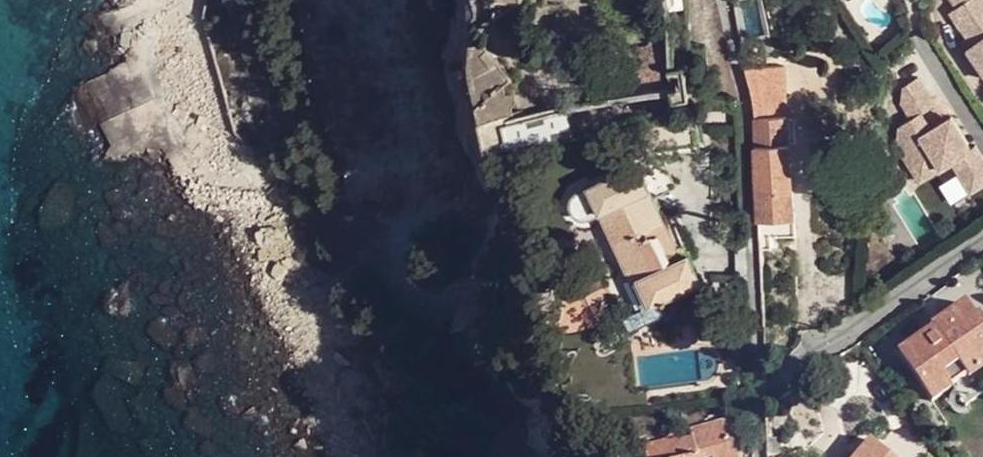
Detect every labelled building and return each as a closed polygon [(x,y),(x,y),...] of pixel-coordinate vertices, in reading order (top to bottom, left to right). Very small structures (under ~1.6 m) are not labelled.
[(497,11),(497,14),(521,0),(498,0),(497,11)] [(959,8),(952,11),(970,38),(974,35),(979,43),(975,45),(970,49),(982,68),(982,0),(954,0),(959,8)] [(558,146),(592,138),(586,115),(515,126),(512,106),(515,106),(515,101),(520,100),(522,97),(523,93),(522,90),(521,88),(517,85),(515,85),(514,77),(519,72),(486,29),(475,36),(475,46),(475,73),(482,103),(482,115),(491,153),(513,147),(558,146)] [(970,38),(975,45),(979,43),(974,35),(970,38)] [(669,58),(667,41),(629,51),(635,82),(663,77),(660,60),(669,58)] [(755,103),(760,218),(797,215),(786,67),(747,69),(755,103)] [(901,91),(901,106),(913,121),(899,131),(899,148),(919,174),(940,158),(947,169),(959,161),(979,189),(982,186),(982,146),(980,142),(976,145),(954,116),(930,133),(919,119),(936,106),(917,81),(901,91)] [(680,88),(675,89),(677,97),(689,94),(687,85),(679,86),(680,88)] [(919,174),(927,184),(947,169),(940,158),(919,174)] [(682,258),(678,248),(653,198),(604,221),(624,261),(646,307),(661,300),(703,280),(690,254),(682,258)] [(685,244),(678,248),(682,258),(690,254),(685,244)] [(980,398),(982,396),(982,323),(979,318),(975,320),(965,305),(933,327),(935,330),(899,353),(933,403),(951,391),(967,380),(970,383),(980,398)] [(963,409),(980,398),(970,383),(967,380),(951,391),(963,409)] [(730,423),(688,433),(689,439),(676,442),(676,440),(644,448),(647,456),(739,456),(730,423)] [(858,456),(889,456),(872,441),(858,456)]
